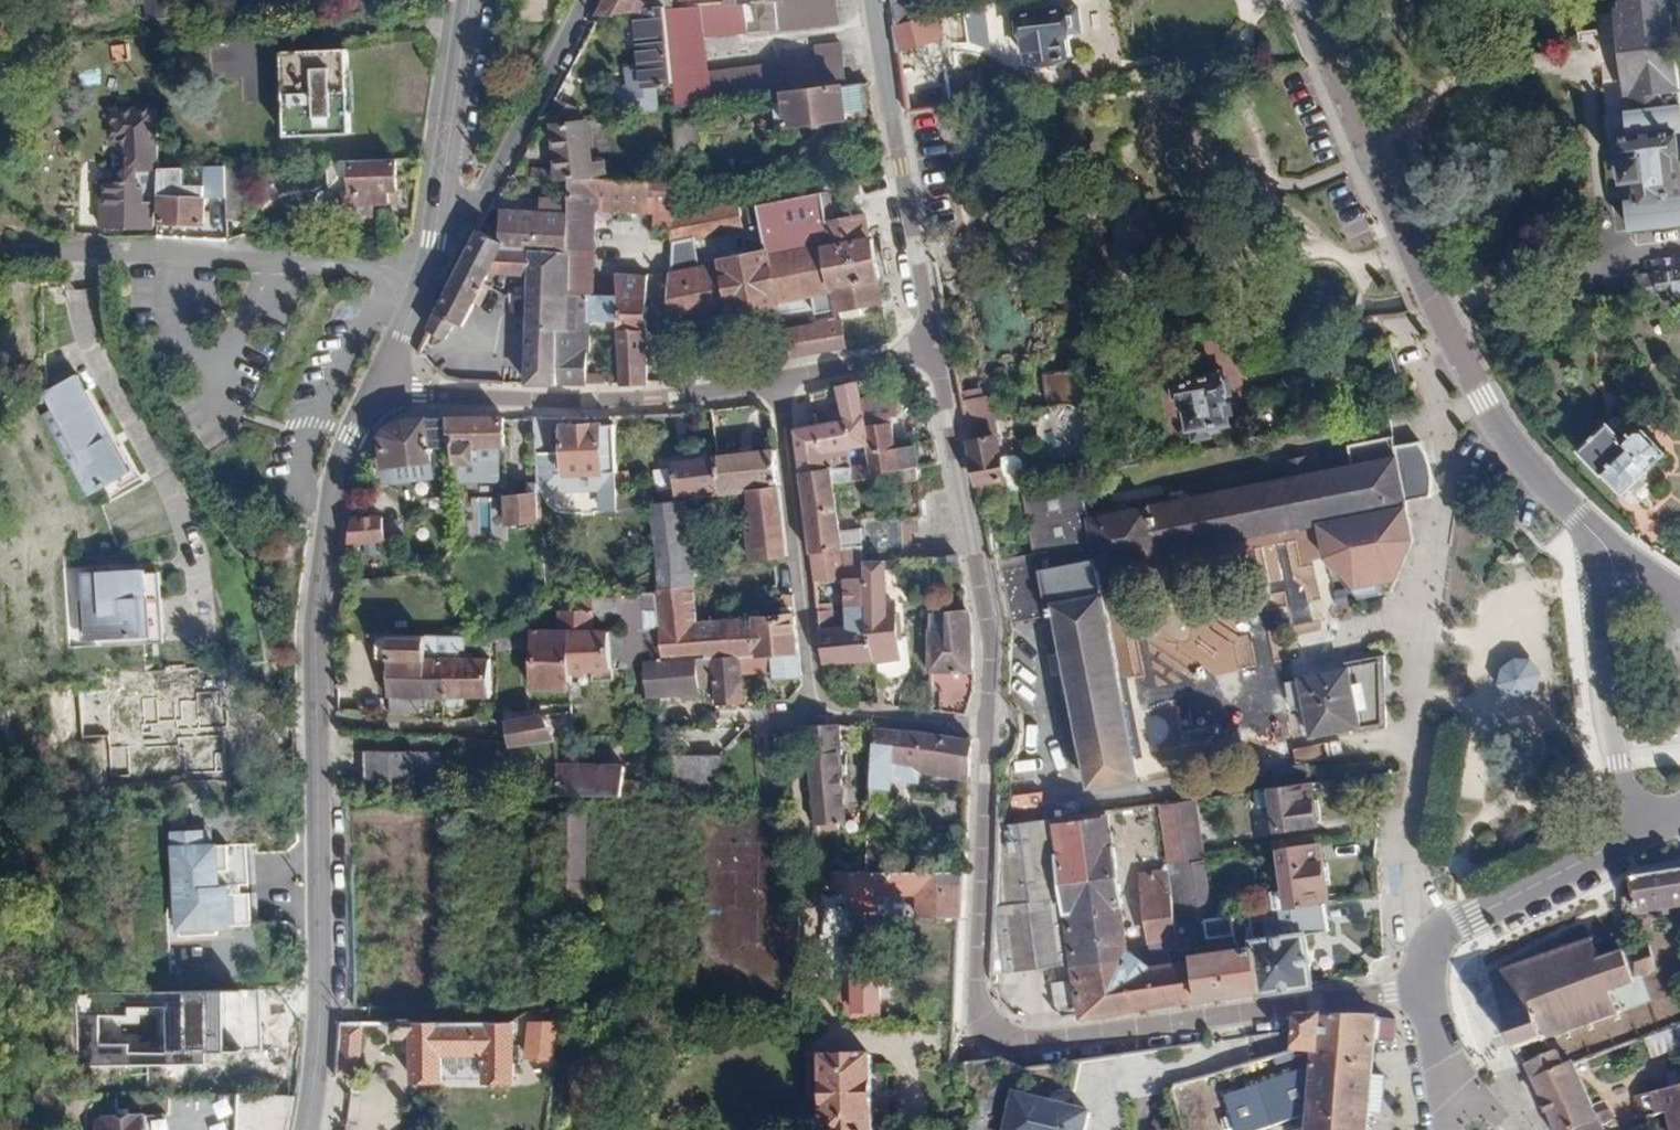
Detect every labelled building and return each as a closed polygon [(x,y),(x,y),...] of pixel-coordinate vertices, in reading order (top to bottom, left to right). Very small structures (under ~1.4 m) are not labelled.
[(599,16),(636,14),(665,12),(672,11),(671,0),(655,0),(648,4),(646,0),(607,0),(599,16)] [(665,12),(671,79),(673,110),(779,95),(841,86),(845,85),(841,42),(817,45),(818,57),(704,75),(701,39),(833,24),(831,0),(782,0),(735,5),(672,11),(665,12)] [(1613,22),(1615,52),(1616,54),(1605,55),(1593,56),(1594,58),(1594,60),(1594,63),(1594,65),(1594,67),(1595,69),(1595,71),(1595,74),(1596,91),(1597,94),(1597,96),(1598,112),(1595,112),(1598,141),(1600,141),(1606,141),(1606,144),(1604,144),(1605,156),(1607,155),(1608,159),(1608,162),(1610,188),(1619,188),(1627,187),(1628,198),(1624,199),(1623,199),(1621,199),(1624,232),(1626,232),(1627,232),(1679,227),(1679,194),(1676,156),(1679,156),(1679,138),(1679,135),(1679,106),(1678,92),(1671,0),(1611,0),(1613,22)] [(891,12),(892,29),(925,20),(934,19),(932,12),(925,13),(923,4),(891,12)] [(1078,11),(1064,12),(1066,34),(1080,33),(1078,11)] [(671,79),(665,12),(636,14),(642,82),(671,79)] [(1020,41),(1023,66),(1065,60),(1062,38),(1067,37),(1066,34),(1064,12),(1006,20),(1010,43),(1020,41)] [(925,20),(892,29),(896,53),(928,45),(925,20)] [(342,49),(277,52),(280,135),(345,133),(342,49)] [(845,85),(841,86),(843,121),(865,120),(862,85),(845,85)] [(779,95),(781,129),(843,121),(841,86),(779,95)] [(549,120),(550,180),(565,180),(597,180),(597,122),(549,120)] [(692,127),(673,126),(670,167),(689,167),(692,127)] [(108,181),(109,189),(96,188),(96,231),(146,232),(146,205),(139,203),(137,189),(138,171),(149,173),(147,132),(119,134),(121,170),(117,171),(113,173),(110,176),(108,181)] [(343,161),(345,218),(372,217),(371,204),(399,203),(398,159),(343,161)] [(222,167),(200,167),(199,186),(199,198),(222,199),(222,167)] [(153,169),(152,197),(199,198),(199,186),(179,185),(179,168),(153,169)] [(565,180),(565,210),(567,252),(568,287),(597,289),(599,211),(660,214),(660,234),(677,236),(678,188),(597,180),(565,180)] [(825,188),(821,191),(826,220),(837,218),(825,188)] [(765,251),(818,242),(826,220),(821,191),(756,206),(765,251)] [(152,197),(152,226),(199,226),(199,198),(152,197)] [(496,207),(497,239),(498,249),(526,250),(567,252),(565,210),(496,207)] [(866,212),(837,218),(826,220),(818,242),(826,293),(831,312),(890,300),(885,278),(889,276),(881,238),(871,239),(866,212)] [(484,271),(526,274),(526,250),(498,249),(497,239),(469,235),(430,328),(442,333),(451,317),(457,320),(469,294),(475,296),(484,279),(479,276),(484,271)] [(713,264),(721,313),(722,318),(779,309),(778,300),(826,293),(818,242),(765,251),(712,259),(713,264)] [(567,252),(526,250),(526,274),(522,385),(553,385),(555,331),(566,331),(567,296),(568,287),(567,252)] [(1679,295),(1679,258),(1656,260),(1656,269),(1653,270),(1653,273),(1654,296),(1679,295)] [(721,313),(713,264),(662,272),(670,321),(721,313)] [(1653,270),(1637,271),(1637,274),(1639,297),(1654,296),(1653,273),(1653,270)] [(614,275),(615,296),(614,323),(617,331),(646,331),(646,276),(614,275)] [(615,296),(567,296),(566,331),(555,331),(553,385),(586,386),(586,352),(589,351),(589,322),(614,323),(615,296)] [(841,318),(788,325),(792,355),(845,348),(841,318)] [(646,331),(617,331),(618,385),(647,385),(646,331)] [(140,483),(85,372),(30,398),(80,499),(102,488),(108,499),(140,483)] [(1070,374),(1043,375),(1045,405),(1073,404),(1070,374)] [(1219,429),(1214,406),(1219,405),(1215,379),(1172,389),(1176,413),(1180,412),(1184,429),(1196,427),(1197,433),(1219,429)] [(859,402),(856,383),(836,386),(841,422),(792,429),(799,475),(832,471),(829,454),(856,450),(866,448),(859,402)] [(962,391),(963,401),(983,398),(983,388),(962,391)] [(983,398),(963,401),(966,417),(990,414),(987,397),(983,398)] [(458,446),(459,459),(473,459),(473,445),(497,448),(496,418),(431,419),(431,447),(458,446)] [(383,443),(377,444),(378,471),(384,471),(384,479),(431,476),(431,447),(431,419),(400,419),(381,430),(383,443)] [(1599,476),(1602,474),(1623,495),(1667,452),(1641,426),(1625,442),(1607,422),(1576,451),(1599,476)] [(602,423),(548,423),(549,477),(603,474),(602,423)] [(994,430),(966,434),(973,475),(1000,471),(994,430)] [(1423,442),(1395,447),(1393,438),(1348,445),(1350,464),(1263,481),(1258,538),(1318,529),(1331,571),(1353,594),(1391,588),(1414,543),(1410,520),(1406,502),(1430,498),(1431,469),(1423,442)] [(722,486),(722,494),(742,492),(777,488),(772,451),(718,457),(722,486)] [(722,486),(718,457),(673,461),(675,490),(722,486)] [(799,475),(801,511),(834,507),(832,471),(799,475)] [(1263,481),(1095,515),(1106,567),(1258,538),(1263,481)] [(1056,618),(1091,801),(1149,790),(1106,567),(1095,515),(1089,482),(1022,495),(1034,555),(1006,560),(1018,625),(1056,618)] [(496,496),(497,523),(529,521),(527,485),(520,486),(520,493),(496,496)] [(785,556),(777,488),(742,492),(750,561),(785,556)] [(834,507),(801,511),(807,555),(837,551),(834,507)] [(343,543),(383,539),(381,516),(349,520),(343,543)] [(867,521),(868,556),(884,555),(929,555),(929,540),(925,538),(924,517),(867,521)] [(884,555),(868,556),(869,577),(871,603),(873,624),(875,661),(902,659),(899,600),(885,601),(884,555)] [(159,643),(159,570),(65,571),(66,644),(159,643)] [(869,577),(850,579),(852,604),(871,603),(869,577)] [(658,583),(618,587),(619,605),(620,623),(623,658),(637,657),(641,703),(707,696),(704,663),(668,665),(659,592),(658,583)] [(565,663),(589,662),(591,682),(613,680),(612,659),(623,658),(620,623),(586,625),(585,608),(619,605),(618,587),(563,592),(566,629),(565,663)] [(696,623),(691,587),(659,592),(668,665),(704,663),(772,654),(773,673),(774,680),(802,677),(793,612),(696,623)] [(822,664),(875,661),(873,624),(836,626),(835,607),(817,608),(822,664)] [(971,669),(969,611),(926,613),(928,671),(971,669)] [(566,629),(526,629),(525,689),(565,689),(565,663),(566,629)] [(423,699),(440,699),(440,658),(420,658),(420,638),(373,638),(373,661),(383,661),(383,698),(389,698),(423,699)] [(772,654),(704,663),(707,696),(709,706),(744,703),(740,674),(773,673),(772,654)] [(1530,660),(1514,657),(1500,666),(1497,683),(1506,697),(1523,700),(1525,699),(1526,700),(1534,694),(1534,693),(1533,693),(1537,690),(1540,674),(1530,660)] [(486,658),(440,658),(440,699),(487,698),(486,658)] [(1383,694),(1384,660),(1350,666),(1295,677),(1308,736),(1360,729),(1383,726),(1383,694)] [(213,673),(138,678),(141,712),(149,713),(150,741),(205,737),(213,673)] [(965,692),(932,689),(932,710),(966,713),(965,692)] [(423,699),(389,698),(389,717),(424,718),(423,699)] [(543,717),(503,723),(506,748),(551,741),(543,717)] [(839,726),(806,725),(809,830),(816,831),(816,821),(840,820),(839,726)] [(915,783),(916,773),(919,734),(871,730),(869,790),(890,791),(890,782),(915,783)] [(971,739),(919,734),(916,773),(968,775),(971,739)] [(441,794),(442,739),(413,736),(414,755),(415,793),(441,794)] [(577,751),(555,752),(556,793),(629,794),(628,779),(605,779),(605,762),(577,762),(577,751)] [(710,755),(662,754),(662,787),(710,788),(710,755)] [(414,755),(366,755),(365,793),(415,793),(414,755)] [(1278,788),(1311,783),(1309,766),(1275,771),(1278,788)] [(1320,825),(1313,783),(1311,783),(1278,788),(1265,790),(1271,833),(1320,825)] [(1167,864),(1205,858),(1194,799),(1157,806),(1167,864)] [(581,899),(583,815),(542,814),(539,898),(581,899)] [(1120,901),(1113,848),(1108,848),(1104,815),(1051,822),(1069,947),(1121,940),(1116,902),(1120,901)] [(995,905),(1001,969),(1062,963),(1048,819),(999,824),(1006,904),(995,905)] [(202,831),(167,832),(167,849),(203,848),(202,831)] [(1324,904),(1318,844),(1273,849),(1278,890),(1270,890),(1272,910),(1276,910),(1324,904)] [(203,848),(167,849),(169,889),(249,888),(248,847),(203,848)] [(1200,866),(1166,871),(1166,874),(1175,929),(1182,928),(1201,926),(1210,925),(1200,866)] [(1629,875),(1630,885),(1631,896),(1633,912),(1635,912),(1679,906),(1679,869),(1630,875),(1629,875)] [(960,874),(816,875),(834,894),(915,894),(915,916),(958,917),(960,874)] [(1166,874),(1138,880),(1147,944),(1176,939),(1175,929),(1166,874)] [(249,888),(169,889),(170,930),(249,928),(249,888)] [(1276,910),(1280,936),(1305,933),(1328,930),(1324,904),(1276,910)] [(1189,966),(1194,1003),(1255,994),(1248,940),(1244,920),(1230,922),(1234,949),(1204,954),(1201,926),(1182,928),(1189,966)] [(1312,986),(1305,933),(1280,936),(1248,940),(1255,994),(1312,986)] [(1613,1015),(1606,994),(1634,985),(1631,978),(1623,951),(1611,955),(1606,956),(1595,960),(1591,945),(1595,943),(1593,937),(1589,939),(1588,939),(1587,934),(1581,936),(1582,941),(1565,946),(1563,941),(1557,943),(1559,948),(1541,954),(1539,949),(1534,951),(1535,955),(1517,961),(1516,956),(1510,958),(1511,963),(1493,968),(1492,964),(1486,965),(1488,970),(1483,972),(1485,977),(1489,976),(1495,994),(1490,995),(1492,1001),(1497,999),(1499,1008),(1501,1014),(1502,1016),(1497,1017),(1499,1023),(1504,1022),(1509,1038),(1504,1040),(1506,1046),(1511,1044),(1512,1047),(1513,1046),(1515,1051),(1520,1049),(1519,1044),(1537,1039),(1538,1044),(1544,1042),(1543,1037),(1561,1031),(1562,1036),(1568,1034),(1567,1030),(1584,1024),(1586,1029),(1592,1027),(1590,1022),(1606,1017),(1608,1022),(1614,1020),(1612,1015),(1613,1015)] [(1069,947),(1071,983),(1077,1020),(1134,1012),(1123,950),(1121,940),(1069,947)] [(1656,970),(1648,943),(1623,951),(1631,978),(1656,970)] [(1123,950),(1134,1012),(1194,1003),(1189,966),(1147,974),(1123,950)] [(1065,1017),(1077,1020),(1071,983),(1051,984),(1055,1006),(1065,1017)] [(261,991),(78,997),(81,1069),(211,1065),(211,1052),(263,1050),(261,991)] [(1312,1013),(1289,1013),(1287,1052),(1309,1053),(1312,1013)] [(1369,1092),(1371,1072),(1375,1017),(1312,1013),(1309,1053),(1308,1068),(1304,1116),(1303,1129),(1366,1129),(1369,1092)] [(524,1020),(523,1060),(555,1061),(557,1021),(524,1020)] [(505,1086),(505,1026),(385,1022),(385,1041),(403,1042),(404,1086),(441,1086),(442,1056),(477,1056),(477,1085),(505,1086)] [(361,1029),(340,1026),(335,1069),(356,1072),(361,1029)] [(1652,1057),(1678,1048),(1671,1030),(1646,1039),(1652,1057)] [(1575,1129),(1599,1122),(1611,1118),(1605,1100),(1591,1105),(1570,1061),(1564,1063),(1556,1049),(1524,1063),(1525,1068),(1526,1070),(1528,1073),(1528,1074),(1529,1078),(1532,1083),(1533,1087),(1534,1088),(1534,1090),(1536,1094),(1541,1107),(1539,1108),(1541,1114),(1544,1113),(1549,1124),(1549,1125),(1551,1129),(1574,1129),(1575,1129)] [(818,1055),(822,1129),(871,1129),(867,1052),(818,1055)] [(1222,1094),(1234,1129),(1265,1129),(1304,1116),(1308,1068),(1222,1094)] [(1636,1094),(1638,1102),(1641,1115),(1667,1111),(1671,1129),(1679,1129),(1679,1086),(1636,1094)] [(1635,1091),(1622,1094),(1626,1105),(1638,1102),(1636,1094),(1635,1091)] [(1088,1115),(1011,1096),(1002,1129),(1084,1129),(1088,1115)] [(89,1123),(89,1129),(136,1129),(134,1113),(95,1117),(95,1122),(89,1123)]
